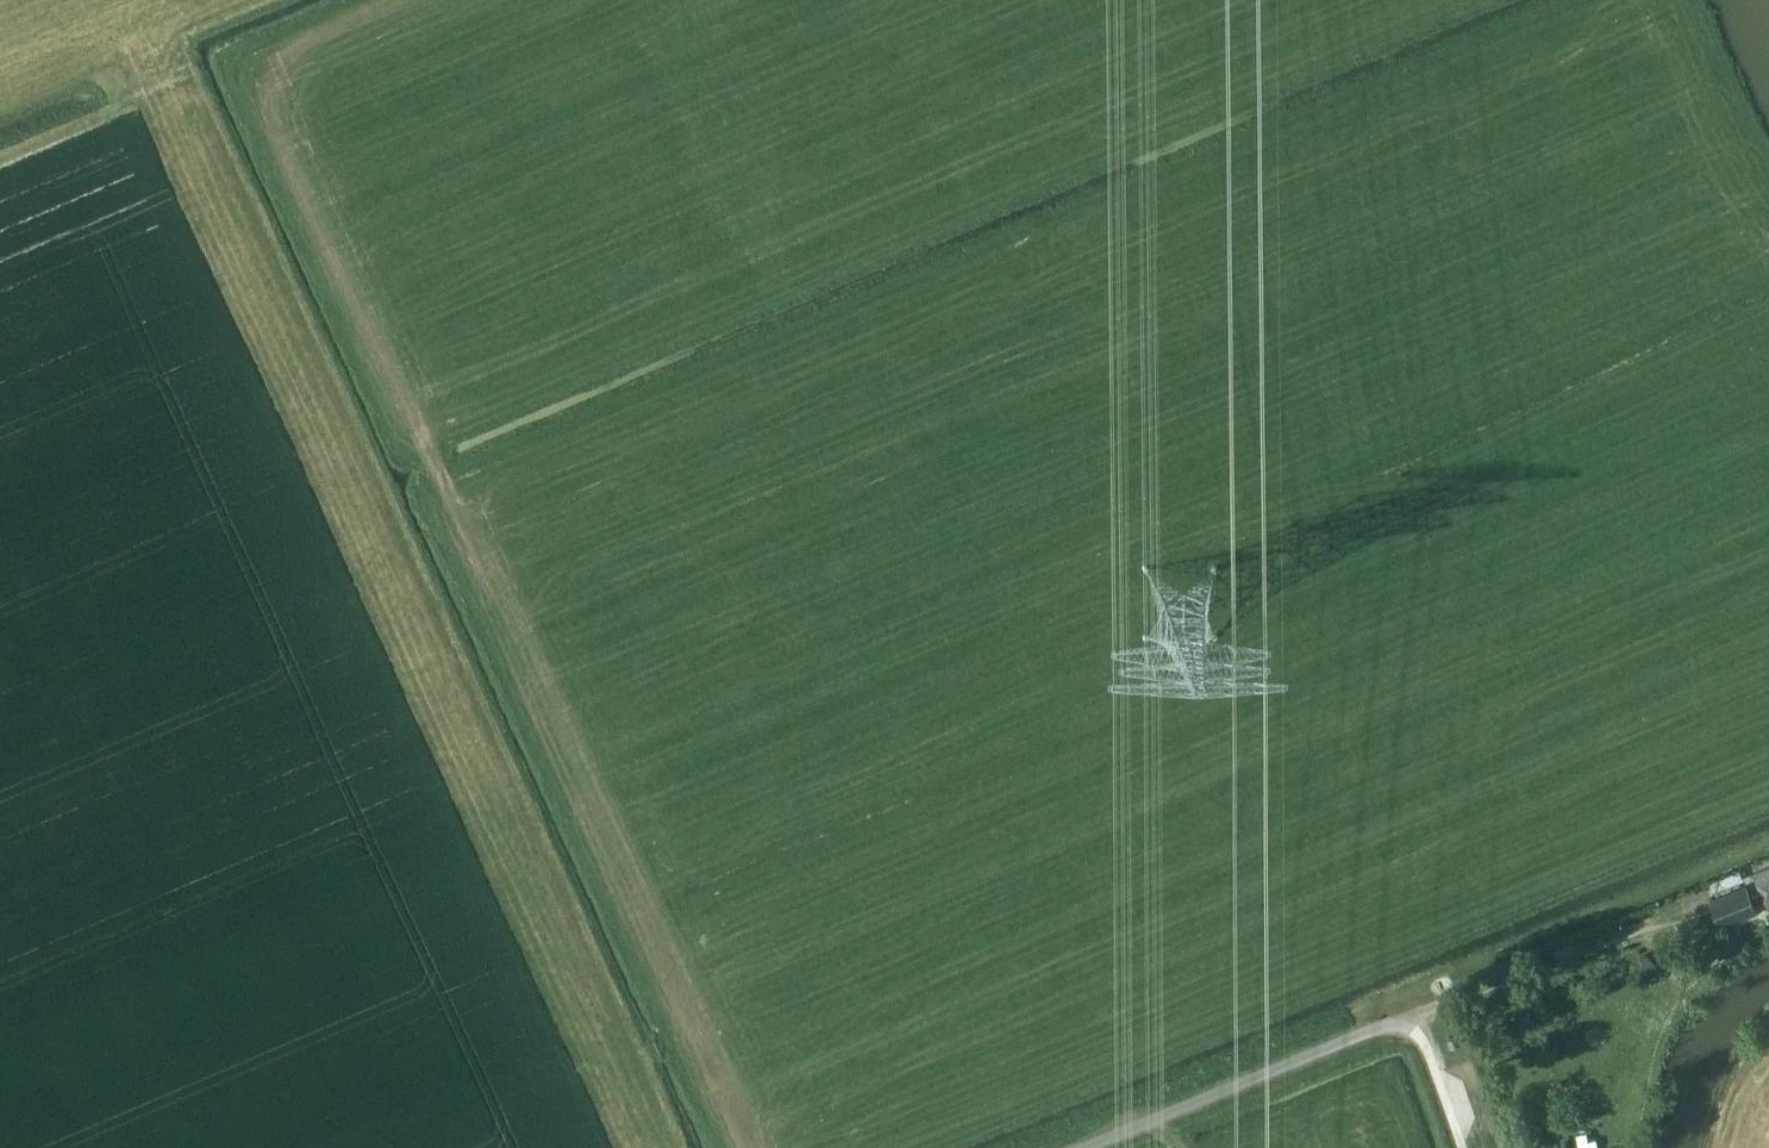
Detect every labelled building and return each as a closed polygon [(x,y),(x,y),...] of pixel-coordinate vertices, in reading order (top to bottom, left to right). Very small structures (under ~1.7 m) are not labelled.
[(1754,873),(1768,907),(1768,867),(1754,873)] [(1740,871),(1726,877),(1729,885),(1743,879),(1740,871)] [(1758,913),(1747,886),(1712,900),(1722,927),(1758,913)] [(1717,938),(1723,956),(1739,950),(1732,932),(1717,938)] [(1651,979),(1661,967),(1645,953),(1635,964),(1651,979)] [(1699,955),(1689,964),(1696,973),(1706,964),(1699,955)]
